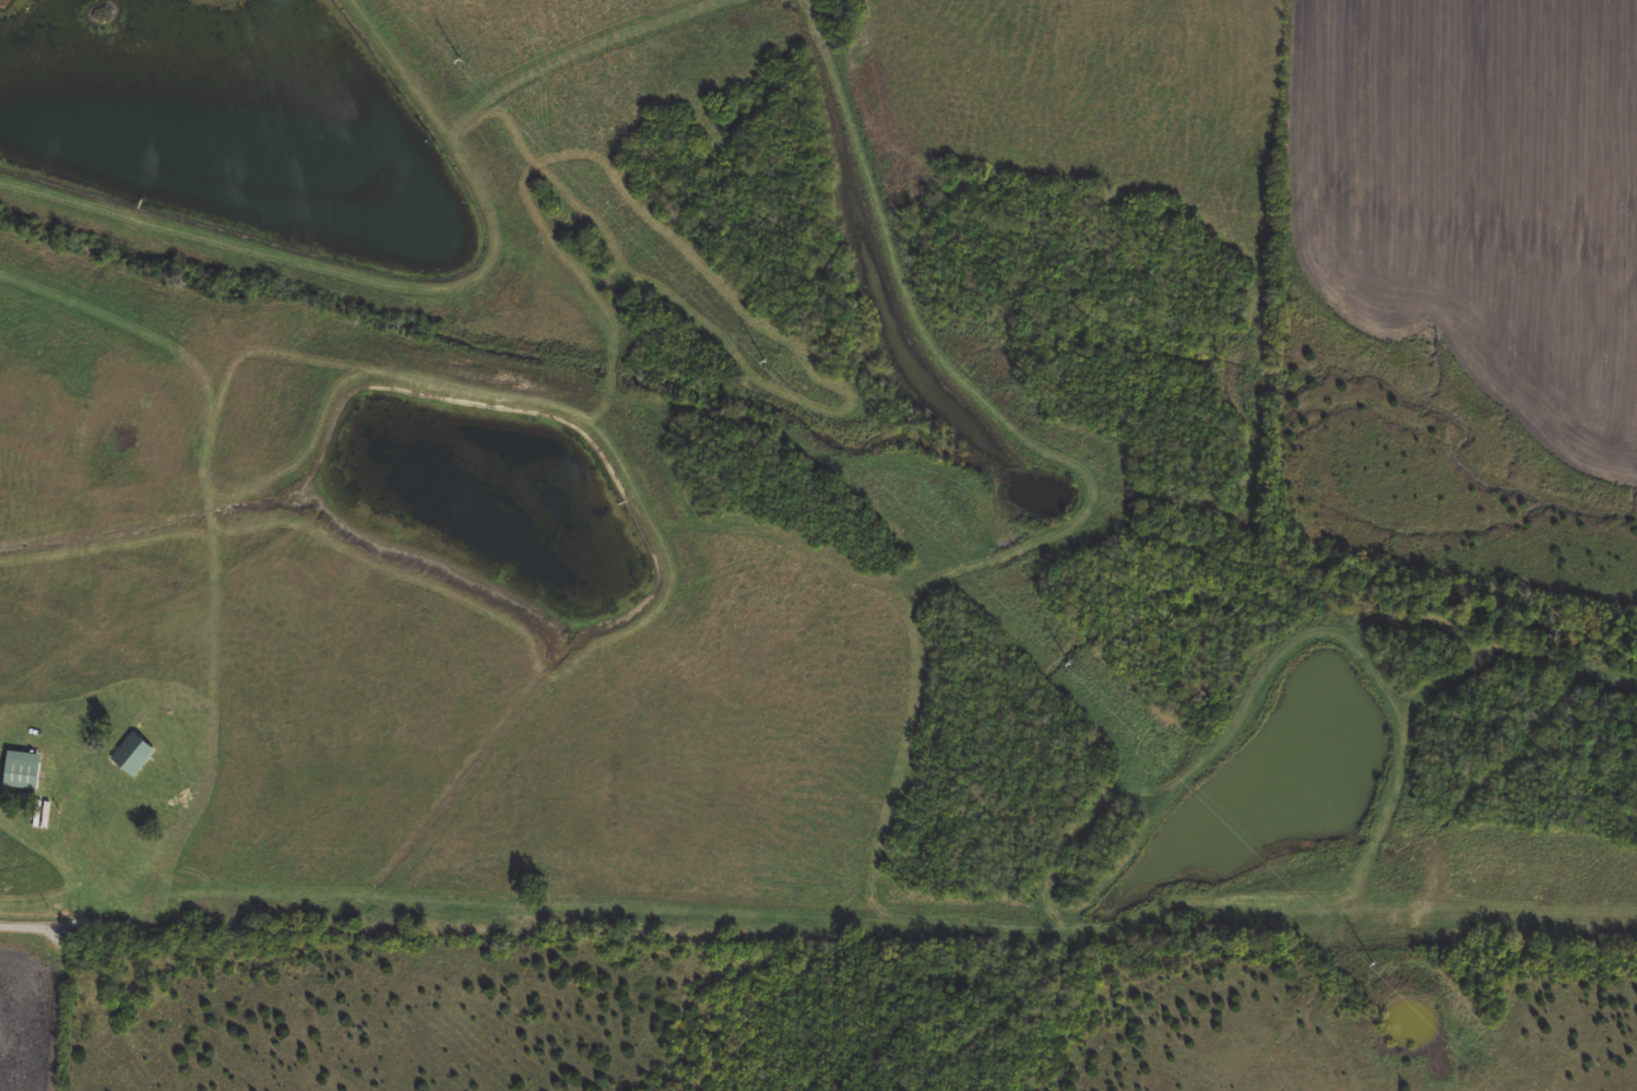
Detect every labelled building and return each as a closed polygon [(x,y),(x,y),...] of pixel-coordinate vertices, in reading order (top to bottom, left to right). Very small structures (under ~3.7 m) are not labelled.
[(157,754),(134,780),(111,760),(135,734),(157,754)] [(40,790),(5,788),(8,752),(41,755),(40,790)]
